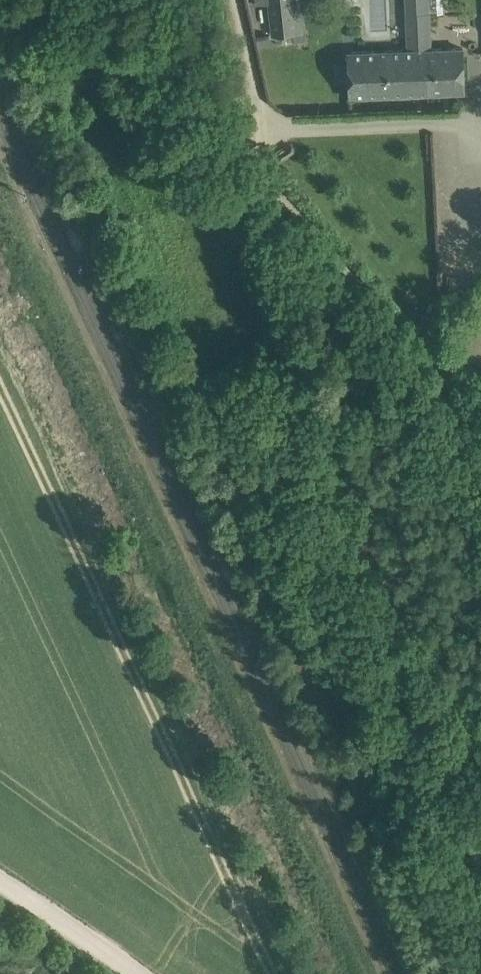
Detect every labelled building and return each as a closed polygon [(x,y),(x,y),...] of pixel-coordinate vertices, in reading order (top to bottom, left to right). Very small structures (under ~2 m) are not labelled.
[(256,5),(270,1),(271,34),(302,33),(297,0),(256,0),(256,5)] [(408,35),(431,35),(430,11),(407,12),(408,35)] [(428,69),(428,92),(465,91),(463,47),(432,48),(431,35),(408,35),(408,49),(410,49),(422,49),(422,69),(428,69)] [(410,49),(349,51),(350,96),(428,92),(428,69),(422,69),(422,49),(410,49)]
